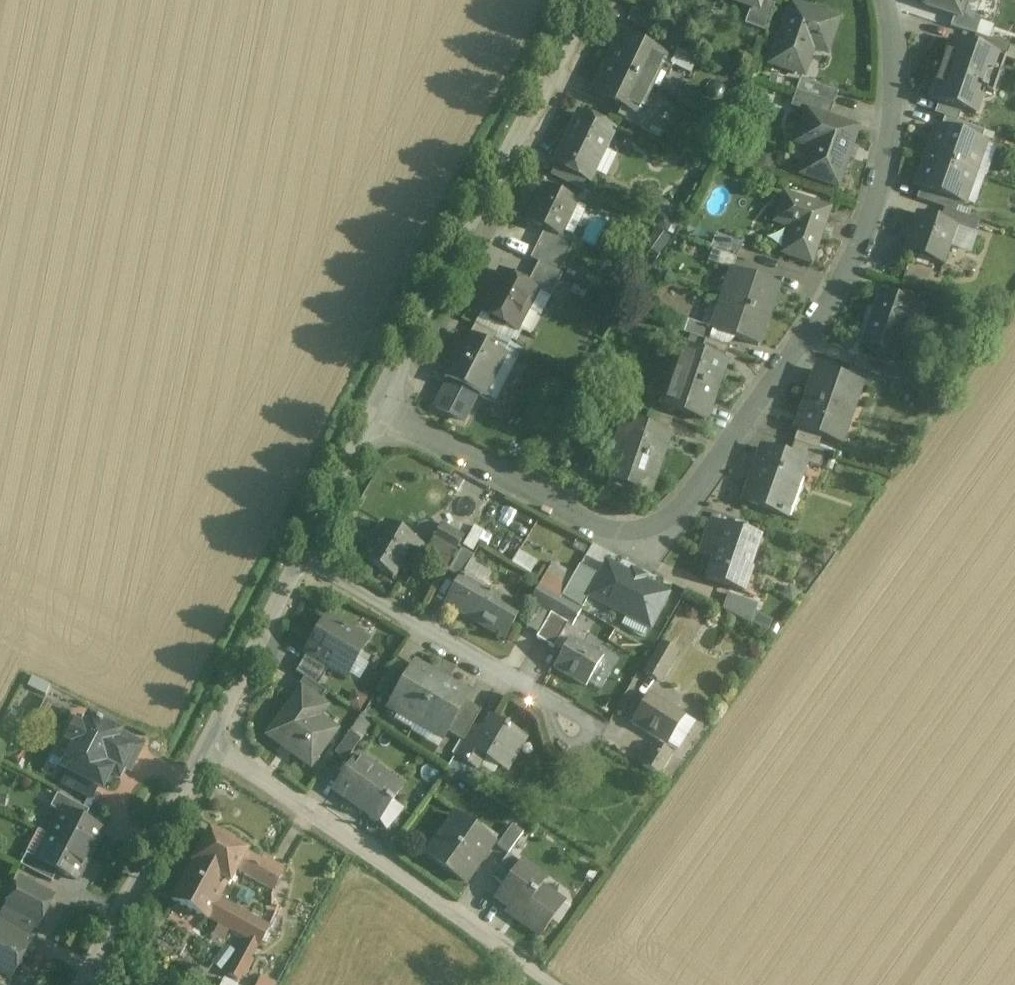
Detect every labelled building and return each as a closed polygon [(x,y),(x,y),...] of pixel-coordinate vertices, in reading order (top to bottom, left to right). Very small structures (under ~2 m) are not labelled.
[(750,8),(758,11),(761,2),(762,0),(727,0),(750,8)] [(925,5),(954,15),(959,17),(960,16),(965,0),(926,0),(925,5)] [(775,6),(761,2),(758,11),(750,8),(744,25),(765,33),(775,6)] [(838,21),(792,5),(771,65),(803,77),(816,40),(829,45),(838,21)] [(654,23),(632,12),(627,23),(649,34),(654,23)] [(980,22),(960,16),(959,17),(954,15),(950,27),(975,36),(980,22)] [(681,40),(667,33),(661,44),(676,51),(681,40)] [(1009,48),(976,36),(973,47),(996,55),(996,57),(1005,60),(1009,48)] [(649,51),(620,37),(606,66),(651,88),(663,62),(665,58),(649,51)] [(973,47),(952,40),(930,100),(962,111),(975,116),(984,91),(993,94),(995,90),(985,87),(996,57),(996,55),(973,47)] [(661,44),(654,41),(649,51),(665,58),(663,62),(671,65),(678,52),(661,44)] [(651,88),(606,66),(593,94),(622,108),(637,116),(639,112),(651,88)] [(838,93),(800,80),(796,93),(834,106),(838,93)] [(834,106),(796,93),(791,106),(808,112),(808,110),(830,118),(834,106)] [(962,111),(939,103),(934,115),(944,118),(958,123),(962,111)] [(637,116),(622,108),(616,119),(640,131),(647,116),(639,112),(637,116)] [(830,118),(808,110),(808,112),(800,133),(813,138),(800,175),(837,188),(859,128),(830,118)] [(578,116),(555,166),(589,182),(613,132),(578,116)] [(958,123),(944,118),(941,129),(980,143),(984,132),(958,123)] [(941,129),(938,129),(928,158),(973,174),(983,144),(980,143),(941,129)] [(973,174),(928,158),(918,187),(920,188),(960,202),(963,203),(973,174)] [(576,205),(543,188),(527,222),(545,230),(560,238),(576,205)] [(960,202),(920,188),(916,199),(944,209),(956,213),(960,202)] [(829,211),(785,196),(777,217),(795,223),(783,255),(811,265),(829,211)] [(956,213),(944,209),(940,222),(955,227),(955,228),(973,234),(978,221),(956,213)] [(586,214),(576,233),(590,240),(600,221),(586,214)] [(940,222),(917,215),(904,253),(942,266),(955,228),(955,227),(940,222)] [(560,238),(545,230),(530,261),(538,265),(559,274),(573,244),(560,238)] [(744,244),(716,235),(711,250),(712,251),(738,259),(744,244)] [(738,259),(712,251),(708,263),(734,272),(734,270),(738,259)] [(559,274),(538,265),(527,286),(537,292),(537,293),(550,299),(562,276),(559,274)] [(779,286),(734,270),(734,272),(723,301),(769,316),(779,286)] [(500,272),(478,313),(480,314),(516,333),(537,293),(537,292),(527,286),(500,272)] [(880,294),(862,346),(896,357),(905,329),(917,333),(925,309),(880,294)] [(769,316),(723,301),(713,330),(713,331),(759,347),(769,316)] [(516,333),(480,314),(474,327),(497,337),(510,344),(516,333)] [(713,330),(689,322),(685,334),(706,341),(709,342),(713,331),(713,330)] [(497,337),(474,327),(469,338),(491,349),(497,337)] [(469,338),(466,337),(444,378),(449,381),(477,395),(482,397),(504,356),(491,349),(469,338)] [(709,342),(706,341),(701,354),(723,362),(727,349),(709,342)] [(701,354),(683,348),(677,368),(680,369),(674,389),(670,387),(664,406),(705,420),(721,374),(717,373),(720,364),(724,366),(725,363),(723,362),(701,354)] [(889,365),(860,356),(855,369),(875,375),(884,378),(889,365)] [(855,369),(850,367),(845,381),(859,386),(870,390),(875,375),(855,369)] [(845,381),(817,372),(802,418),(805,419),(802,428),(799,426),(797,429),(821,437),(840,443),(846,423),(843,422),(849,402),(853,404),(859,386),(845,381)] [(477,395),(449,381),(435,407),(463,422),(477,395)] [(670,423),(648,415),(643,428),(665,435),(670,423)] [(643,428),(626,422),(619,441),(623,443),(616,461),(613,460),(606,479),(647,493),(667,436),(665,435),(643,428)] [(821,437),(799,429),(794,443),(795,443),(817,451),(821,437)] [(817,451),(795,443),(790,458),(803,462),(803,463),(818,468),(823,453),(817,451)] [(790,458),(764,449),(744,503),(786,517),(786,515),(781,513),(781,512),(780,512),(792,479),(799,481),(799,479),(797,479),(803,463),(803,462),(790,458)] [(759,537),(710,520),(702,543),(717,548),(706,579),(742,592),(743,590),(738,589),(745,569),(748,570),(759,537)] [(422,545),(386,525),(373,548),(371,546),(363,561),(393,578),(405,556),(413,561),(422,545)] [(463,538),(442,526),(433,541),(453,554),(463,538)] [(461,549),(448,572),(459,579),(462,575),(463,575),(474,557),(461,549)] [(530,572),(536,561),(519,550),(512,561),(530,572)] [(667,595),(607,564),(589,597),(626,616),(627,614),(651,626),(667,595)] [(463,575),(462,575),(459,579),(444,605),(504,639),(522,610),(463,575)] [(540,609),(551,614),(560,598),(567,587),(547,576),(531,604),(540,609)] [(574,591),(567,587),(560,598),(567,603),(574,591)] [(758,605),(727,595),(722,610),(750,625),(758,605)] [(567,603),(560,598),(551,614),(572,627),(582,611),(567,603)] [(539,636),(551,614),(540,609),(528,631),(539,636)] [(326,618),(305,654),(328,667),(344,677),(365,642),(326,618)] [(603,658),(570,639),(554,668),(586,687),(603,658)] [(676,654),(662,645),(645,674),(659,682),(676,654)] [(740,647),(726,654),(733,667),(747,661),(740,647)] [(328,667),(305,654),(294,672),(304,679),(316,686),(328,667)] [(395,660),(377,691),(393,701),(411,670),(395,660)] [(393,701),(390,706),(417,722),(441,680),(414,665),(393,701)] [(316,686),(304,679),(296,690),(299,692),(300,691),(318,704),(327,693),(316,686)] [(441,680),(417,722),(443,737),(446,732),(464,701),(468,696),(441,680)] [(346,703),(359,710),(367,697),(354,690),(346,703)] [(318,704),(300,691),(299,692),(268,736),(310,766),(334,733),(311,715),(318,704)] [(695,723),(650,696),(632,724),(665,745),(666,744),(677,751),(695,723)] [(464,701),(446,732),(463,742),(467,735),(481,711),(464,701)] [(362,715),(349,732),(360,741),(373,722),(362,715)] [(141,746),(101,725),(102,723),(97,721),(96,723),(89,719),(83,731),(75,727),(68,741),(76,745),(70,756),(75,759),(69,771),(101,788),(109,772),(107,770),(111,762),(128,771),(141,746)] [(523,738),(492,720),(479,742),(474,751),(484,757),(505,769),(523,738)] [(349,732),(334,754),(345,762),(360,741),(349,732)] [(479,742),(467,735),(463,742),(455,756),(477,769),(484,757),(474,751),(479,742)] [(642,766),(658,776),(671,753),(655,744),(642,766)] [(401,789),(357,758),(334,790),(378,821),(379,821),(379,820),(376,818),(386,803),(389,805),(392,802),(401,789)] [(101,788),(69,771),(61,786),(93,802),(101,788)] [(89,811),(57,795),(50,808),(62,815),(64,812),(83,822),(89,811)] [(389,805),(386,803),(376,818),(379,820),(379,821),(384,830),(401,809),(392,802),(389,805)] [(83,822),(64,812),(62,815),(51,837),(88,856),(101,831),(83,822)] [(494,845),(455,816),(440,836),(445,840),(432,859),(466,885),(494,845)] [(512,826),(498,847),(508,854),(523,834),(512,826)] [(220,838),(210,832),(192,865),(227,884),(230,885),(238,870),(259,882),(268,866),(247,855),(248,853),(233,845),(236,841),(222,833),(220,838)] [(88,856),(51,837),(38,861),(38,862),(57,872),(75,881),(88,856)] [(38,861),(26,854),(20,866),(52,882),(57,872),(38,862),(38,861)] [(520,864),(508,855),(491,878),(504,887),(520,864)] [(545,881),(520,864),(504,887),(495,899),(509,909),(506,913),(541,937),(553,920),(549,918),(561,901),(541,886),(545,881)] [(227,884),(192,865),(189,870),(173,900),(208,919),(208,918),(219,924),(229,906),(218,900),(227,884)] [(286,876),(268,866),(259,882),(277,892),(286,876)] [(52,899),(20,882),(5,910),(5,911),(35,927),(37,928),(52,899)] [(274,930),(229,906),(219,924),(217,928),(231,935),(262,952),(274,930)] [(5,911),(5,910),(4,909),(0,916),(0,922),(29,937),(35,927),(5,911)] [(0,922),(0,936),(24,948),(29,937),(0,922)] [(231,935),(217,928),(202,955),(216,963),(231,935)] [(0,936),(0,972),(11,978),(26,949),(24,948),(0,936)]
